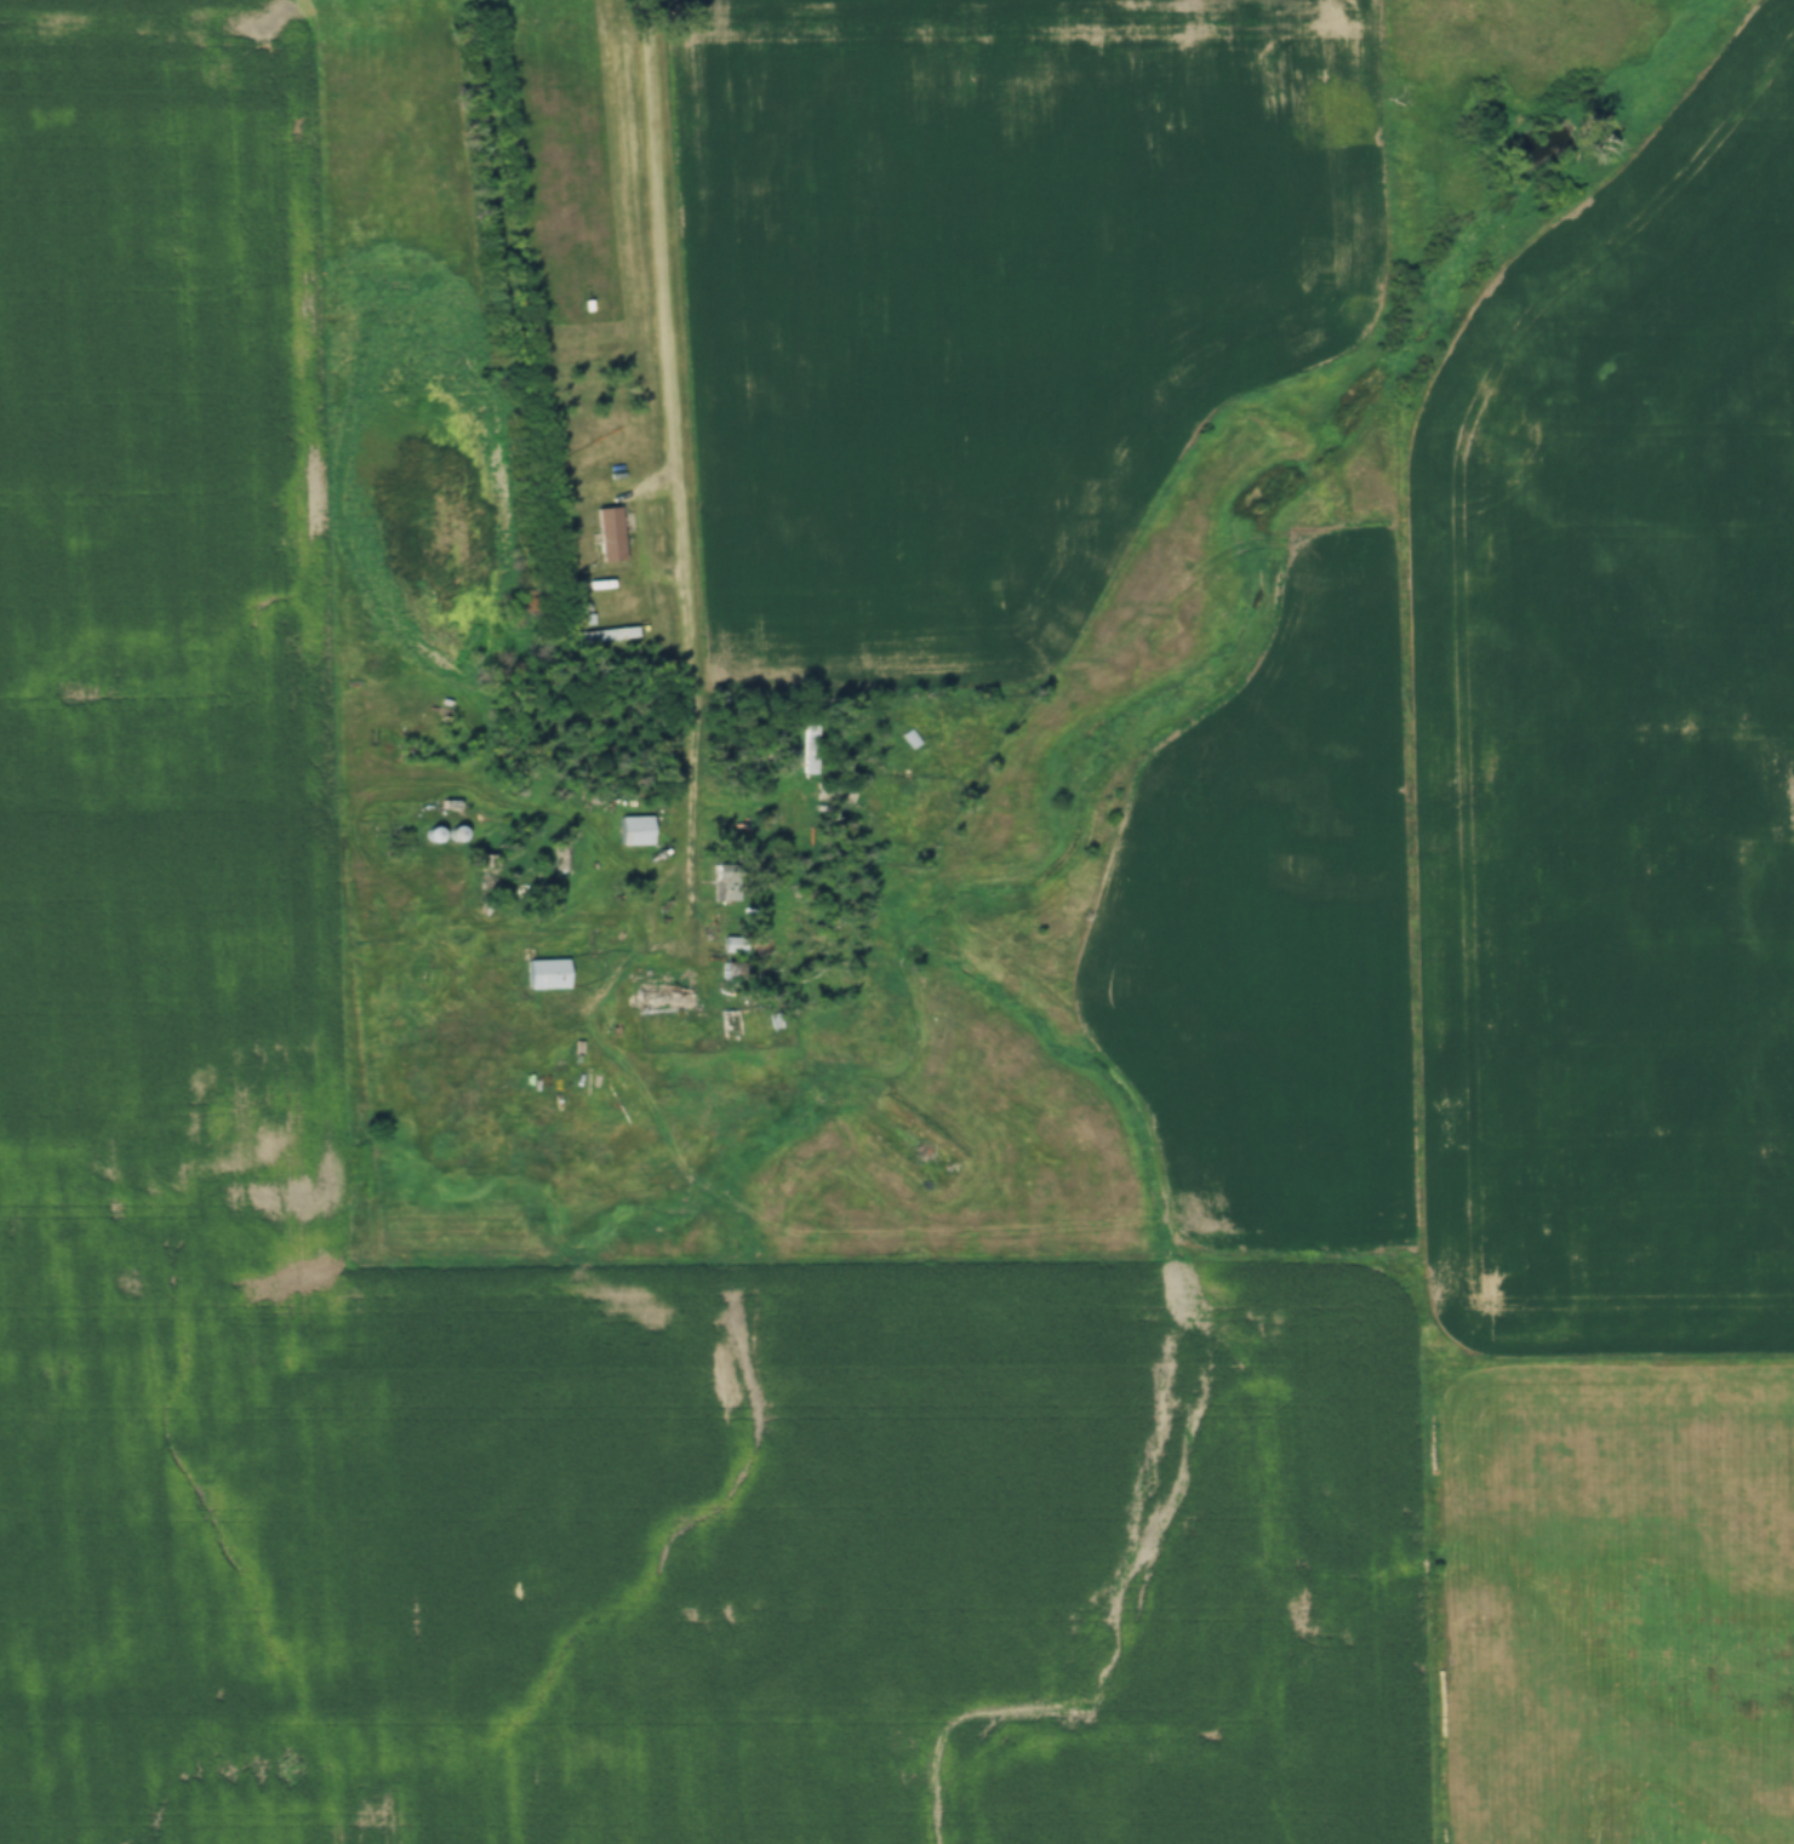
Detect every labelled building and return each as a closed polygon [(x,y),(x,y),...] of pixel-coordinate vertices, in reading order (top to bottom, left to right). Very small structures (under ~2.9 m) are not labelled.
[(620,508),(597,509),(600,564),(623,563),(620,508)] [(816,725),(802,725),(802,775),(816,775),(816,725)] [(920,743),(910,730),(902,736),(913,749),(920,743)] [(651,817),(620,817),(620,846),(651,846),(651,817)] [(712,872),(713,902),(735,901),(735,872),(712,872)] [(526,961),(526,990),(566,990),(566,961),(526,961)] [(723,987),(747,987),(747,963),(723,963),(723,987)] [(636,990),(636,1013),(684,1013),(684,990),(636,990)]
